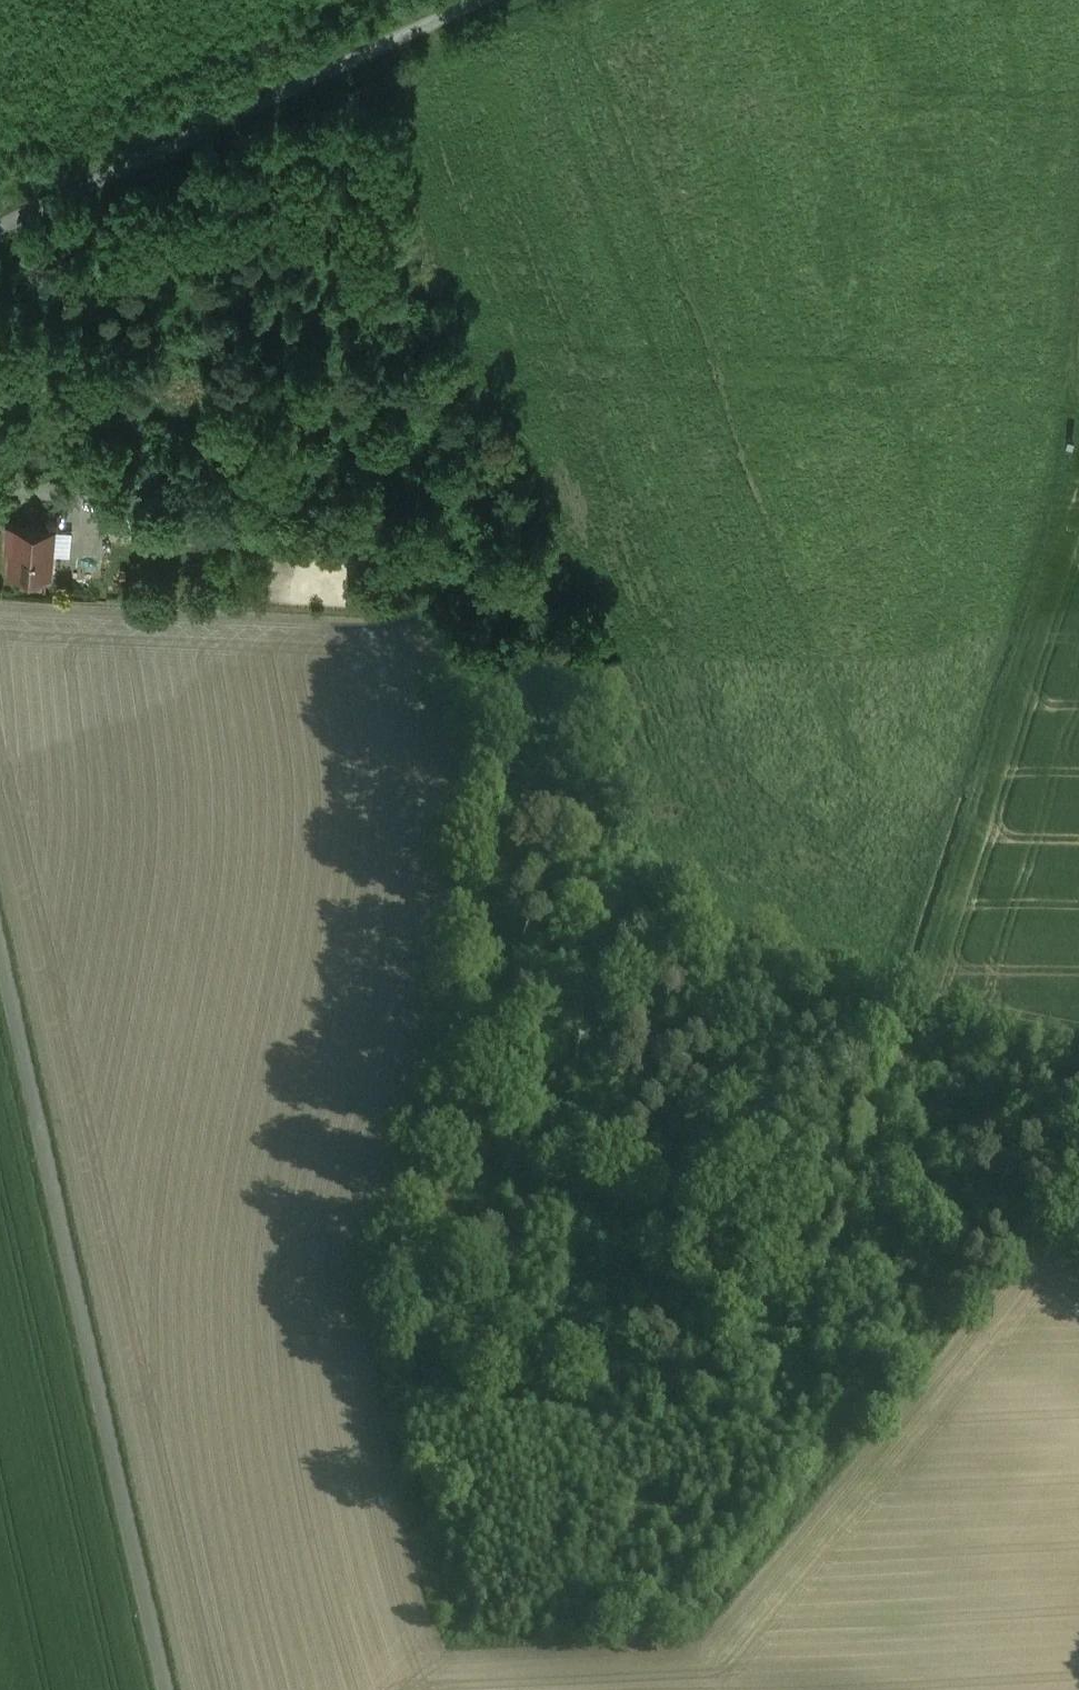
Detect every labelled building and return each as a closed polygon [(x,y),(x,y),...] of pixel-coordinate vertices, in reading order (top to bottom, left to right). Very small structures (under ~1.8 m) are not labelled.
[(54,527),(14,524),(14,525),(8,525),(6,545),(12,545),(10,568),(49,571),(50,550),(52,550),(54,527)]
